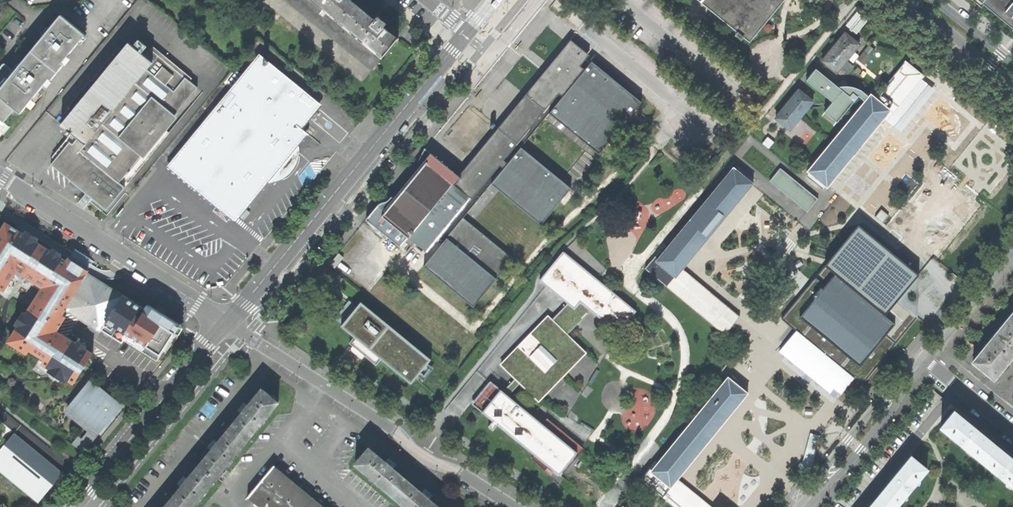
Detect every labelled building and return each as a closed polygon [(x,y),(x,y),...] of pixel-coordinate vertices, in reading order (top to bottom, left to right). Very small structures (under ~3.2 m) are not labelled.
[(381,59),(309,0),(287,0),(372,70),(381,59)] [(383,57),(314,0),(309,0),(381,59),(383,57)] [(383,57),(398,39),(383,27),(386,23),(382,20),(378,17),(375,20),(351,0),(314,0),(383,57)] [(748,37),(779,0),(703,0),(748,37)] [(1012,27),(1012,0),(980,0),(1012,27)] [(857,32),(869,19),(859,11),(847,24),(857,32)] [(61,61),(84,34),(60,15),(48,29),(46,32),(36,44),(39,46),(34,52),(57,71),(64,63),(61,61)] [(848,59),(859,46),(845,34),(822,61),(836,73),(848,59)] [(459,177),(425,149),(443,167),(443,168),(461,183),(573,47),(587,58),(589,56),(570,40),(459,177)] [(170,132),(164,127),(197,87),(186,78),(189,75),(154,46),(146,56),(129,42),(61,123),(69,129),(67,132),(70,135),(72,132),(79,138),(74,144),(71,142),(60,155),(55,161),(52,165),(80,187),(89,195),(106,209),(170,132)] [(423,267),(474,307),(513,259),(463,219),(493,184),(544,223),(571,188),(521,147),(548,114),(599,155),(641,103),(592,62),(585,70),(580,66),(587,58),(573,47),(461,183),(443,168),(443,167),(425,149),(422,152),(414,170),(407,178),(411,182),(396,198),(392,197),(390,199),(386,202),(381,207),(379,205),(366,220),(400,248),(406,241),(413,246),(415,244),(427,254),(438,240),(442,243),(423,267)] [(57,71),(34,52),(28,59),(26,57),(19,64),(18,67),(14,71),(0,88),(0,96),(13,107),(19,112),(48,78),(50,80),(57,71)] [(268,172),(287,148),(302,130),(297,125),(316,102),(265,60),(254,60),(171,162),(234,213),(268,172)] [(14,71),(4,63),(0,67),(0,88),(14,71)] [(838,121),(859,95),(820,63),(807,80),(833,101),(825,111),(838,121)] [(878,99),(892,110),(885,119),(893,125),(907,107),(903,104),(925,77),(915,69),(907,63),(878,99)] [(879,91),(885,85),(881,82),(875,89),(879,91)] [(800,117),(812,102),(798,90),(775,118),(789,130),(800,117)] [(885,119),(892,110),(878,99),(872,94),(808,173),(829,189),(885,119)] [(13,107),(0,96),(0,119),(2,121),(13,107)] [(844,125),(865,100),(859,96),(839,121),(844,125)] [(469,158),(495,125),(470,105),(456,123),(444,137),(469,158)] [(805,192),(751,147),(741,160),(794,204),(805,192)] [(292,157),(287,148),(268,172),(277,175),(283,170),(289,164),(292,157)] [(667,287),(681,270),(749,186),(751,187),(752,185),(732,168),(730,170),(732,171),(663,255),(659,252),(645,269),(667,287)] [(72,383),(80,369),(90,353),(60,334),(59,335),(55,331),(64,317),(61,315),(64,310),(63,308),(86,271),(75,263),(67,258),(65,261),(15,229),(8,240),(3,237),(0,242),(0,289),(2,290),(13,275),(43,293),(38,300),(35,298),(25,313),(27,315),(24,319),(22,318),(11,334),(15,337),(11,344),(25,353),(32,343),(42,349),(38,355),(43,359),(41,363),(72,383)] [(501,366),(515,380),(503,392),(491,382),(483,392),(486,394),(475,407),(493,421),(489,427),(493,431),(498,426),(537,457),(560,476),(578,453),(509,397),(519,384),(537,401),(584,352),(567,336),(576,327),(591,312),(619,334),(636,312),(563,252),(539,282),(558,296),(567,304),(552,321),(548,317),(501,366)] [(335,269),(344,259),(338,255),(330,265),(335,269)] [(728,308),(681,270),(667,287),(714,325),(728,308)] [(76,293),(107,312),(117,297),(86,277),(76,293)] [(842,368),(847,372),(862,384),(895,343),(885,335),(893,326),(833,277),(826,286),(816,278),(782,319),(796,330),(802,335),(811,324),(851,357),(842,368)] [(132,306),(124,301),(117,312),(125,317),(132,306)] [(419,374),(431,359),(363,304),(343,327),(360,341),(411,383),(419,374)] [(739,317),(728,308),(714,325),(725,334),(739,317)] [(161,325),(140,312),(133,322),(123,338),(144,352),(161,325)] [(993,379),(1012,355),(1012,313),(992,338),(972,362),(993,379)] [(830,393),(847,372),(842,368),(851,357),(811,324),(802,335),(796,330),(779,351),(803,371),(830,393)] [(756,343),(756,344),(749,352),(754,356),(761,347),(756,343)] [(754,358),(748,353),(748,354),(737,367),(743,371),(754,358)] [(662,496),(676,479),(745,395),(747,396),(748,395),(727,378),(726,379),(727,380),(658,464),(654,461),(640,478),(662,496)] [(98,433),(112,416),(105,410),(101,407),(105,401),(108,398),(93,386),(92,388),(86,384),(66,408),(98,433)] [(277,401),(261,388),(254,397),(255,399),(249,407),(244,403),(240,407),(238,410),(242,415),(219,444),(214,440),(210,444),(207,448),(212,452),(189,481),(184,477),(181,481),(178,484),(182,489),(167,506),(192,506),(277,401)] [(472,405),(475,407),(486,394),(483,392),(472,405)] [(109,405),(105,401),(101,407),(105,410),(107,407),(109,405)] [(942,428),(982,460),(994,445),(979,432),(980,431),(976,428),(973,425),(971,426),(954,413),(942,428)] [(803,465),(811,467),(819,435),(812,433),(803,465)] [(1012,486),(1012,459),(1012,458),(1011,459),(994,445),(982,460),(1012,486)] [(427,499),(431,495),(426,491),(423,489),(419,493),(390,468),(394,464),(390,461),(387,458),(383,462),(375,456),(376,454),(367,447),(353,463),(406,506),(436,506),(427,499)] [(925,470),(910,457),(896,475),(895,474),(892,477),(891,479),(892,480),(878,497),(890,506),(895,506),(925,470)] [(273,465),(247,496),(260,506),(324,506),(313,498),(273,465)] [(676,479),(662,496),(676,506),(711,506),(676,479)] [(878,497),(869,506),(890,506),(878,497)]
